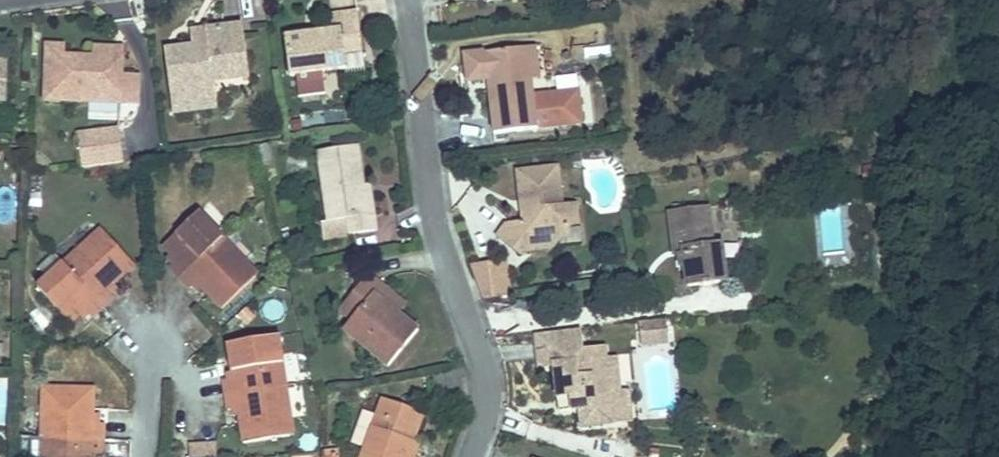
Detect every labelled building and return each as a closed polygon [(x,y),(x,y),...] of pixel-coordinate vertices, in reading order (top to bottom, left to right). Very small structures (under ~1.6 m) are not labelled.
[(325,71),(350,68),(349,51),(366,49),(361,8),(337,10),(339,26),(290,32),(293,74),(325,71)] [(165,50),(172,102),(191,100),(200,92),(215,90),(214,83),(247,79),(241,23),(204,28),(205,47),(191,48),(165,50)] [(189,30),(191,48),(205,47),(204,28),(189,30)] [(45,47),(45,57),(64,57),(64,48),(45,47)] [(538,77),(535,47),(526,48),(530,78),(538,77)] [(526,48),(465,54),(468,81),(489,78),(495,133),(583,123),(579,90),(532,95),(530,78),(526,48)] [(64,57),(45,57),(44,100),(121,103),(120,78),(121,49),(94,49),(94,58),(64,57)] [(327,91),(325,71),(301,74),(303,93),(327,91)] [(120,78),(121,103),(138,102),(139,79),(120,78)] [(191,100),(172,102),(173,115),(217,111),(215,90),(200,92),(191,100)] [(75,134),(80,168),(124,162),(119,127),(75,134)] [(259,145),(263,168),(275,166),(271,143),(259,145)] [(367,216),(362,187),(356,147),(317,154),(326,221),(341,219),(344,235),(346,235),(379,230),(376,214),(367,216)] [(498,237),(519,257),(541,235),(553,246),(575,224),(582,225),(581,211),(579,201),(564,202),(560,167),(519,171),(524,222),(512,222),(498,237)] [(372,185),(362,187),(367,216),(376,214),(372,185)] [(707,207),(674,211),(678,248),(685,248),(686,253),(680,255),(681,263),(688,262),(690,284),(727,280),(723,243),(712,244),(707,207)] [(170,262),(191,286),(197,281),(218,304),(255,272),(200,210),(164,243),(176,257),(170,262)] [(341,219),(326,221),(321,222),(324,241),(347,238),(346,235),(344,235),(341,219)] [(103,225),(36,283),(70,321),(87,305),(95,313),(117,294),(110,286),(136,264),(103,225)] [(541,235),(519,257),(540,251),(553,246),(541,235)] [(486,263),(471,267),(483,300),(510,297),(508,267),(486,263)] [(374,297),(383,287),(370,275),(341,306),(355,318),(345,329),(385,365),(414,333),(395,316),(374,297)] [(404,306),(383,287),(374,297),(395,316),(404,306)] [(665,322),(640,325),(642,345),(667,342),(665,322)] [(223,373),(225,388),(227,402),(239,400),(244,438),(296,430),(281,329),(230,336),(234,371),(223,373)] [(584,354),(582,329),(535,335),(539,370),(555,369),(558,399),(573,398),(574,414),(580,414),(581,429),(610,427),(609,414),(623,413),(622,393),(619,363),(608,364),(607,352),(584,354)] [(43,433),(42,456),(92,456),(92,452),(105,452),(104,435),(105,418),(93,418),(93,408),(94,382),(44,381),(43,433)] [(636,392),(622,393),(623,413),(609,414),(610,427),(639,423),(636,392)] [(360,456),(405,456),(400,455),(407,438),(414,441),(425,412),(384,396),(378,411),(366,441),(360,456)] [(573,398),(558,399),(559,416),(574,414),(573,398)] [(414,441),(407,438),(400,455),(405,456),(419,456),(424,444),(414,441)] [(215,441),(187,442),(187,456),(215,456),(215,441)]
